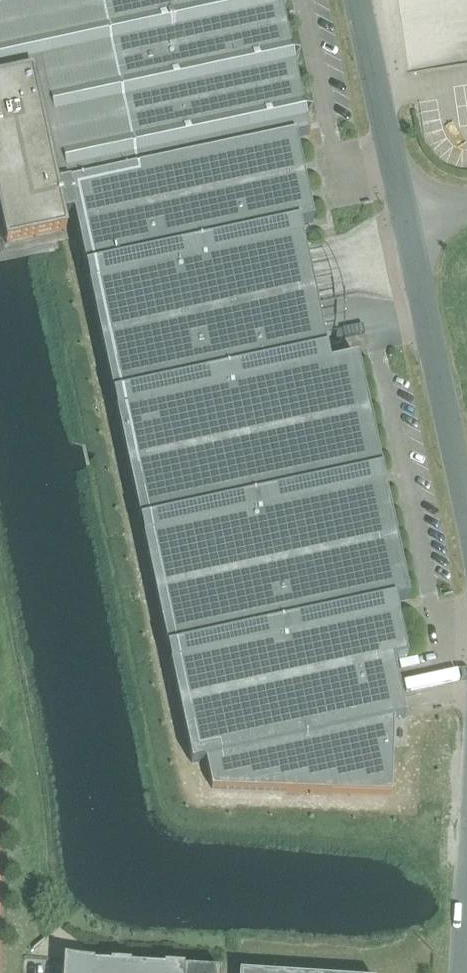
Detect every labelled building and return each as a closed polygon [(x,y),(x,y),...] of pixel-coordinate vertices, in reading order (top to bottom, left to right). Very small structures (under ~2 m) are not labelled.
[(6,246),(65,233),(64,227),(73,216),(139,525),(191,764),(206,761),(212,789),(393,795),(396,721),(407,719),(395,662),(409,659),(398,603),(412,600),(357,359),(328,365),(317,309),(288,315),(273,246),(302,240),(298,226),(313,223),(295,139),(309,136),(306,121),(311,112),(303,106),(294,64),(299,56),(290,50),(281,8),(287,0),(0,0),(0,220),(6,246)] [(220,972),(73,962),(72,972),(220,972)]
